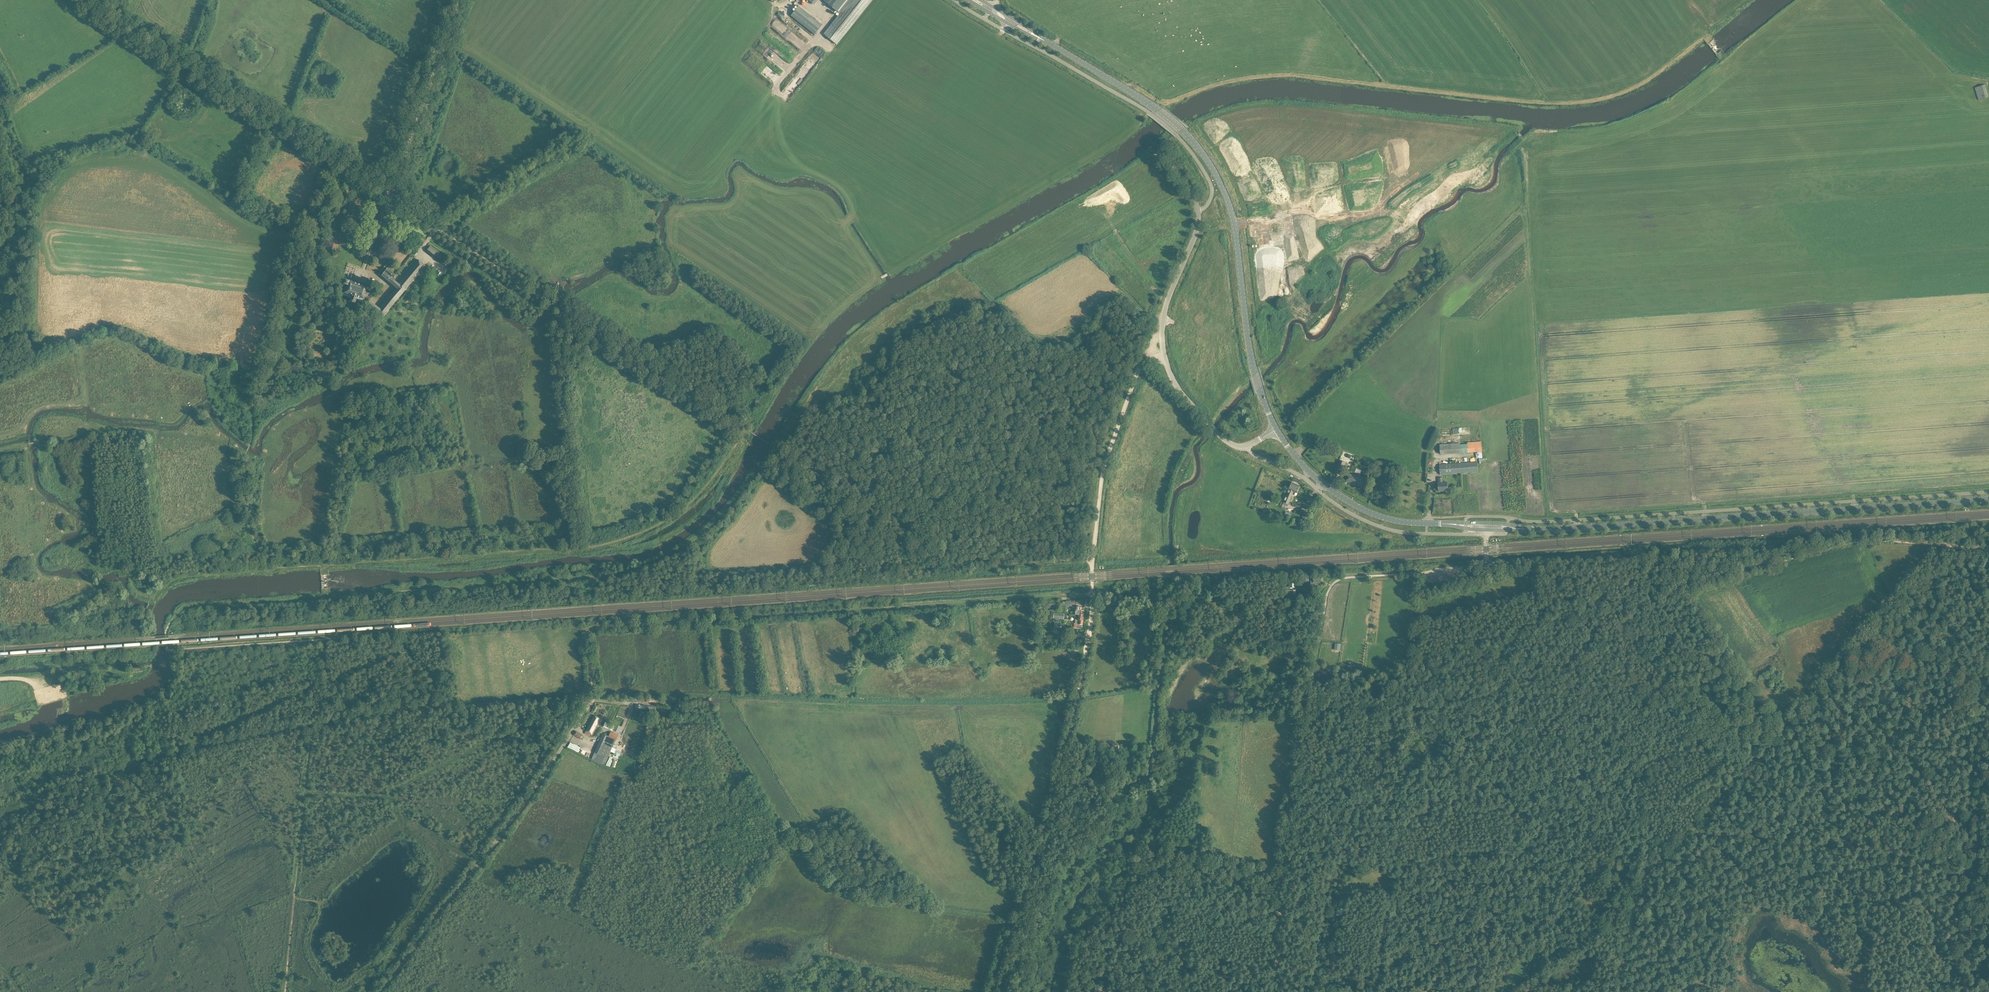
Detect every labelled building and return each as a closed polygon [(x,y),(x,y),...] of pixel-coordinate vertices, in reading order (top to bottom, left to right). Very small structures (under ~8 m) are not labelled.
[(824,1),(840,14),(824,34),(836,44),(872,0),(825,0),(824,1)] [(823,25),(799,6),(791,16),(815,35),(823,25)] [(1975,88),(1979,100),(1988,96),(1985,85),(1975,88)] [(426,251),(439,261),(443,256),(430,246),(426,251)] [(384,272),(383,273),(404,291),(405,290),(421,271),(425,266),(418,260),(399,282),(399,283),(398,284),(392,279),(396,276),(387,268),(384,272)] [(404,291),(383,273),(381,275),(397,288),(379,309),(369,300),(369,301),(367,305),(383,317),(404,291)] [(351,298),(350,301),(355,303),(356,300),(363,302),(364,300),(368,287),(345,280),(343,284),(347,285),(344,293),(343,296),(351,298)] [(1482,452),(1481,441),(1468,442),(1468,453),(1482,452)] [(1466,444),(1460,444),(1460,443),(1440,445),(1441,454),(1461,453),(1466,452),(1466,444)] [(1336,472),(1342,474),(1346,462),(1340,460),(1336,472)] [(1478,462),(1444,465),(1444,470),(1442,470),(1442,474),(1478,472),(1478,462)] [(1349,474),(1346,482),(1365,488),(1368,480),(1349,474)] [(1439,492),(1448,491),(1448,482),(1443,483),(1443,478),(1439,478),(1439,483),(1438,483),(1439,492)] [(1281,508),(1286,510),(1293,492),(1296,493),(1299,485),(1291,482),(1284,499),(1283,498),(1281,502),(1283,502),(1281,508)] [(1321,576),(1313,576),(1314,585),(1321,585),(1321,576)] [(1076,610),(1075,615),(1084,616),(1085,608),(1081,607),(1077,606),(1077,610),(1076,610)] [(1084,616),(1075,615),(1075,620),(1075,623),(1078,624),(1077,627),(1082,627),(1084,616)] [(1333,643),(1332,651),(1339,652),(1340,644),(1333,643)] [(585,733),(589,736),(590,736),(592,734),(601,719),(595,715),(586,731),(585,733)] [(574,735),(580,739),(583,735),(576,731),(574,735)] [(599,759),(607,762),(616,740),(618,735),(611,731),(609,736),(603,734),(601,737),(594,752),(595,752),(593,756),(592,756),(592,757),(595,759),(596,757),(599,759)] [(1102,983),(1095,982),(1094,987),(1092,987),(1092,991),(1102,991),(1102,983)]
